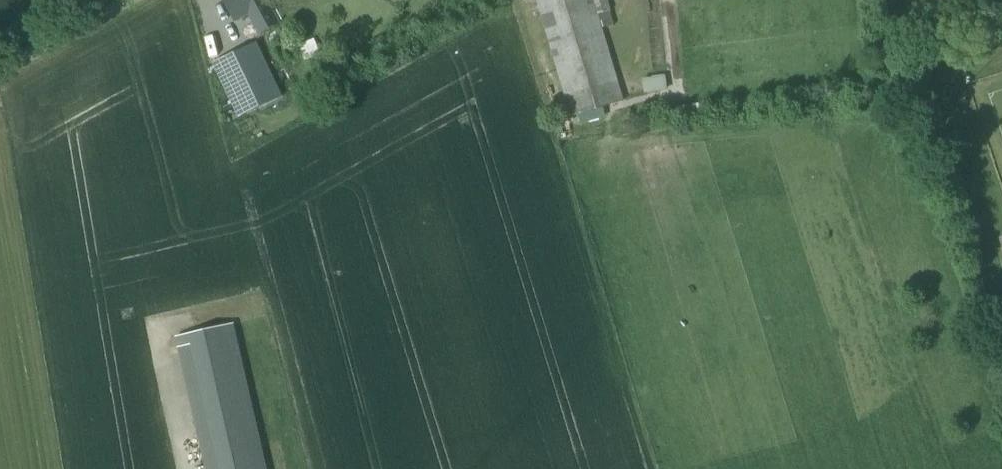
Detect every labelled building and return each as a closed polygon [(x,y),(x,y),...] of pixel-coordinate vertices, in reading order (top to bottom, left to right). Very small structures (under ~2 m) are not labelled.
[(249,11),(266,45),(286,35),(267,0),(225,0),(235,19),(249,11)] [(571,113),(623,97),(594,0),(537,0),(571,113)] [(599,12),(611,9),(608,0),(596,0),(599,12)] [(256,107),(257,108),(282,95),(255,42),(230,54),(239,72),(230,77),(248,112),(256,107)] [(644,92),(669,89),(667,74),(642,77),(644,92)] [(238,342),(233,323),(177,336),(208,468),(267,468),(238,342)]
